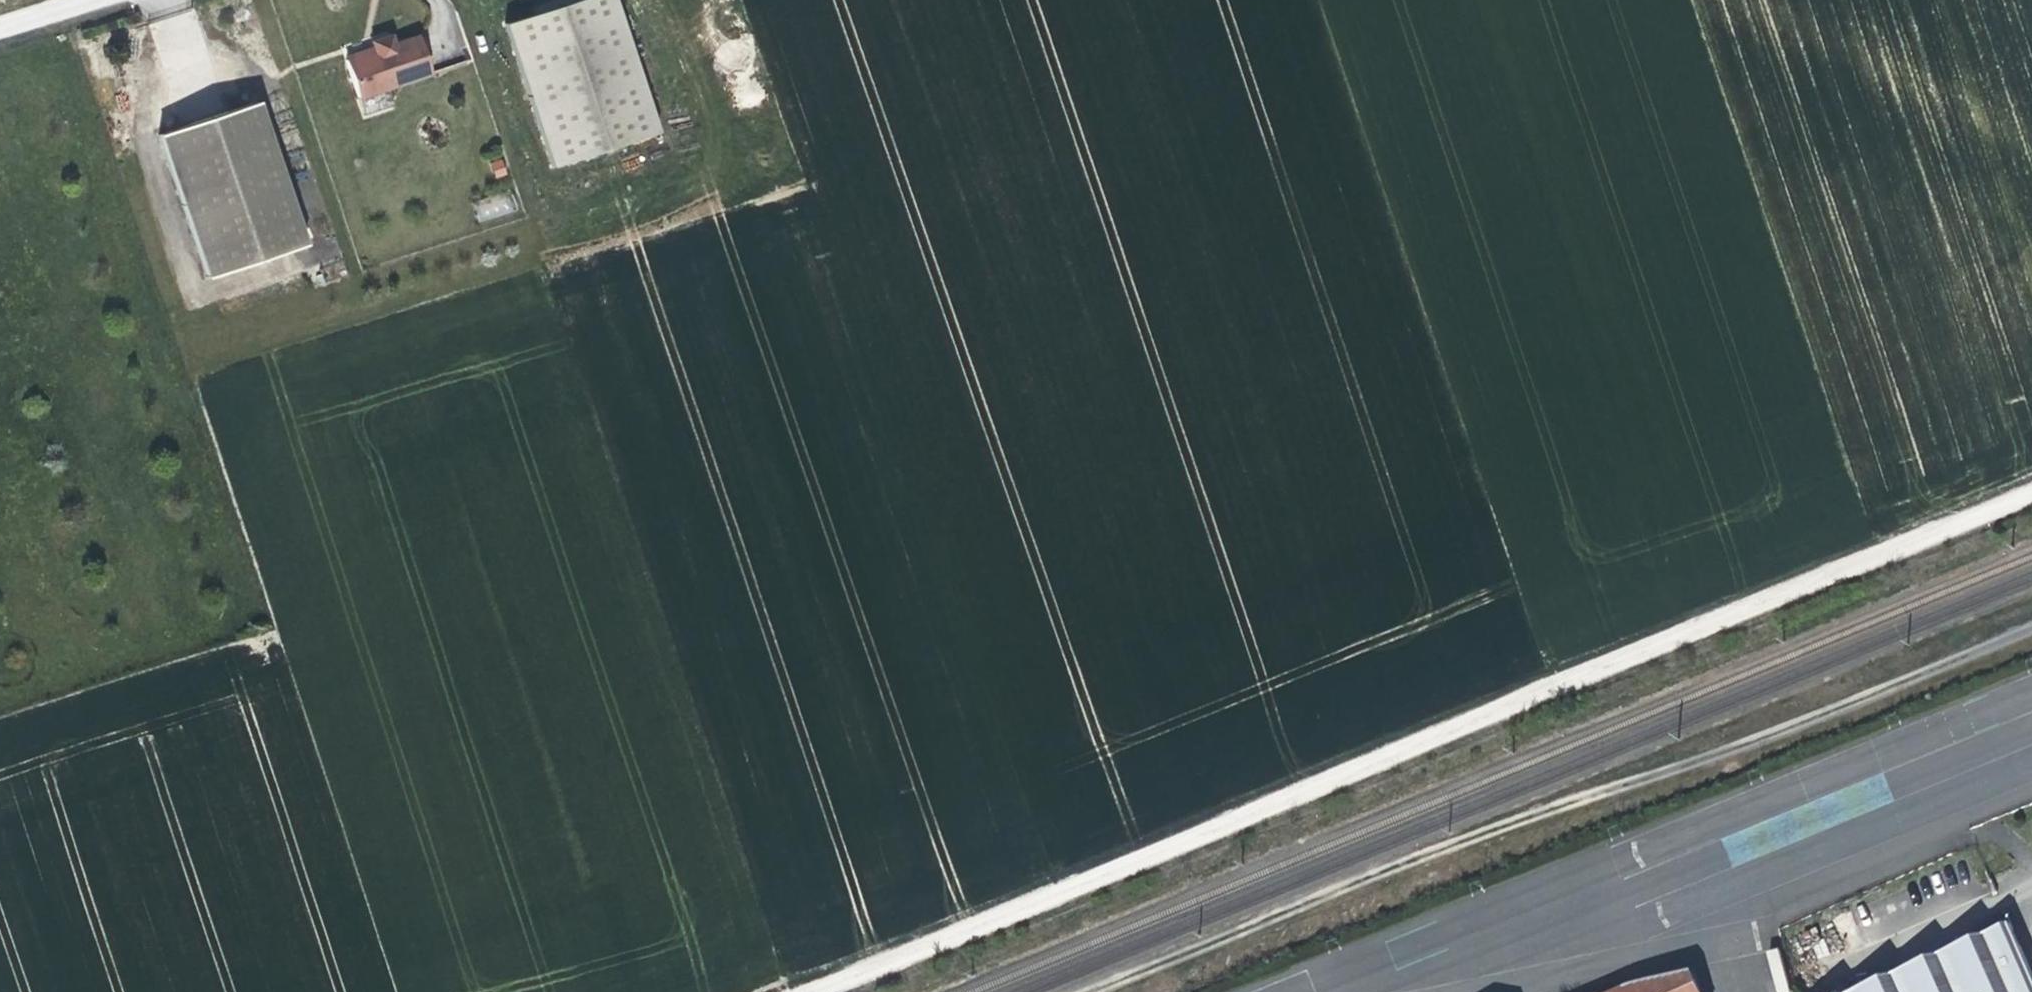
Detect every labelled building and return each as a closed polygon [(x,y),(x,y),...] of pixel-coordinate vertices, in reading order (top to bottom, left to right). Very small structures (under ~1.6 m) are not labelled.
[(504,24),(551,167),(655,134),(612,0),(577,0),(559,6),(504,24)] [(344,61),(358,99),(430,74),(416,35),(391,44),(389,36),(379,39),(370,42),(373,51),(344,61)] [(257,103),(159,136),(207,279),(305,246),(257,103)] [(507,196),(476,207),(481,221),(512,210),(507,196)] [(2011,927),(1858,991),(2031,991),(2031,976),(2011,927)] [(1691,967),(1639,988),(1638,987),(1626,991),(1701,991),(1691,967)]
